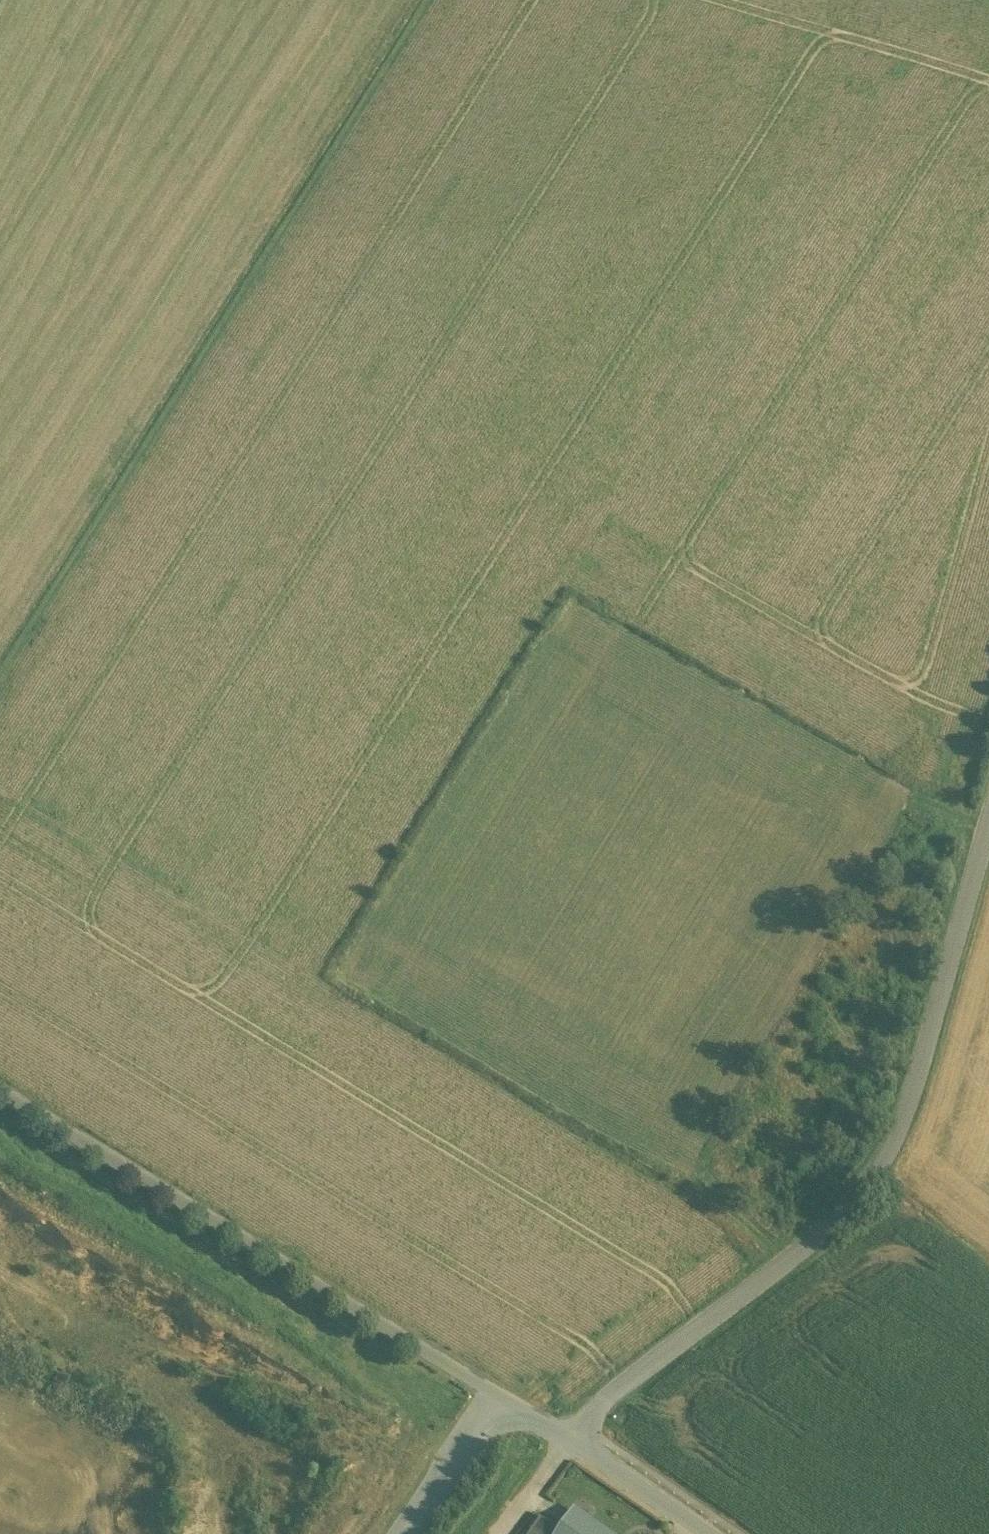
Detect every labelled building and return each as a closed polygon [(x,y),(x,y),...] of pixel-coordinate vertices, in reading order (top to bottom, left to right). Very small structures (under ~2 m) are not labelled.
[(560,1533),(604,1533),(575,1513),(561,1532),(560,1533)] [(561,1532),(542,1518),(531,1533),(560,1533),(561,1532)]
